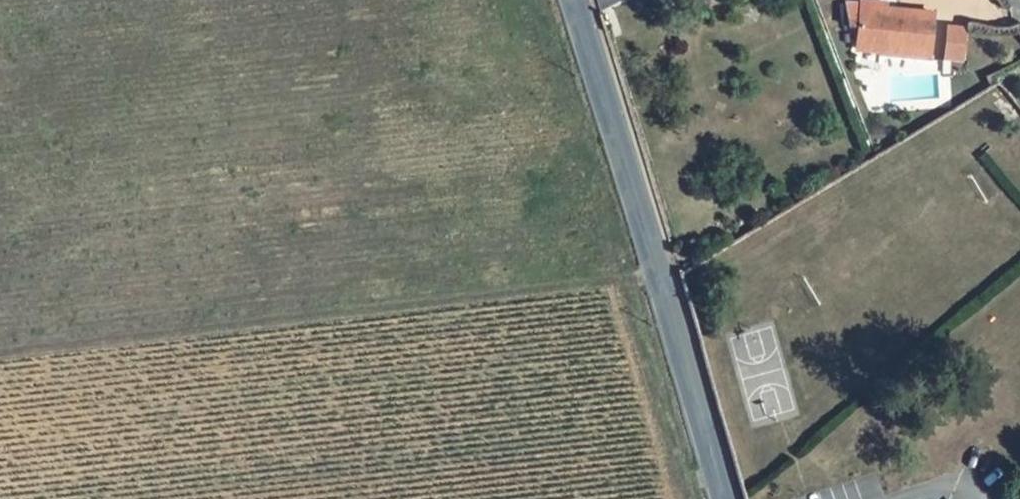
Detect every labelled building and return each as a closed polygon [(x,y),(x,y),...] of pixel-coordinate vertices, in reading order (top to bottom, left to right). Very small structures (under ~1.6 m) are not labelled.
[(919,0),(847,0),(843,34),(914,42),(919,0)] [(943,58),(965,59),(966,23),(944,23),(943,58)]
